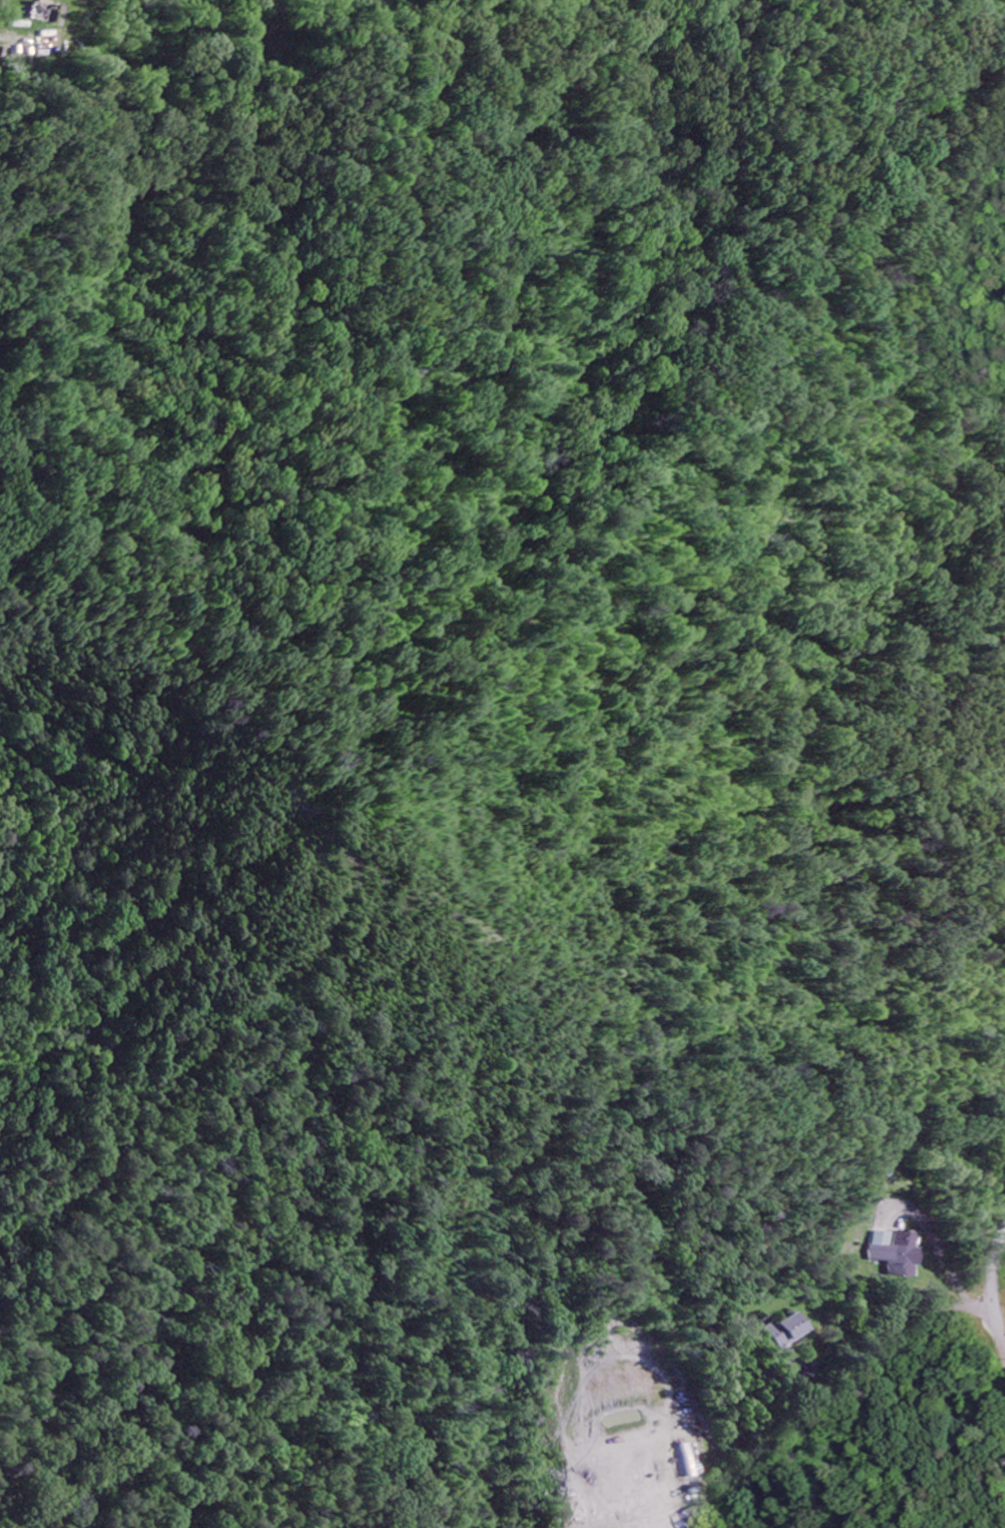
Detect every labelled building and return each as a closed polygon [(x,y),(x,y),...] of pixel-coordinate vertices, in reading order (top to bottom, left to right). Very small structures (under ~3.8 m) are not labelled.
[(876,1262),(891,1263),(890,1279),(915,1281),(916,1268),(920,1268),(921,1250),(918,1250),(919,1234),(896,1233),(878,1232),(876,1262)] [(765,1329),(774,1351),(811,1335),(801,1313),(765,1329)]
